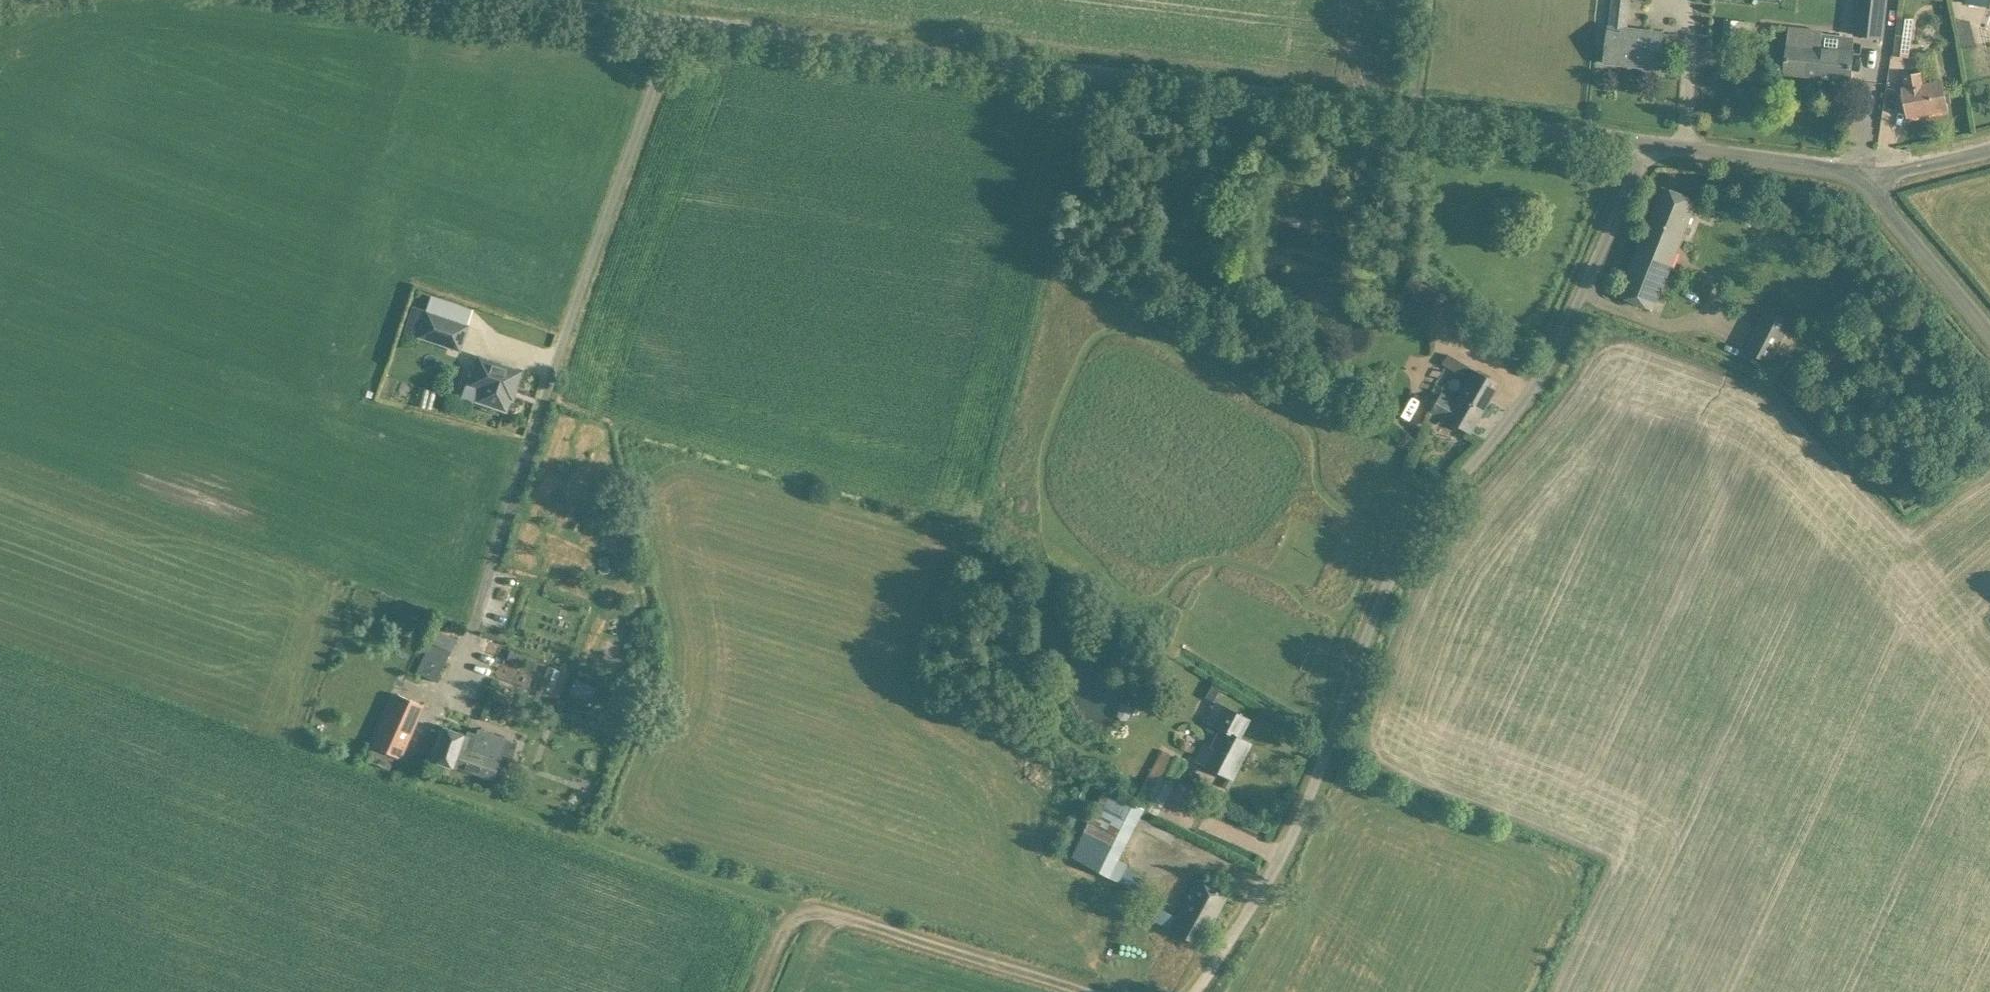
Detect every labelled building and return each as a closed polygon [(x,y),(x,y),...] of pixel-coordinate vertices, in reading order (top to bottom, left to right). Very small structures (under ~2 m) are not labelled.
[(1612,4),(1610,26),(1609,26),(1605,62),(1660,68),(1664,32),(1627,28),(1630,6),(1629,6),(1630,0),(1613,0),(1612,4)] [(1858,16),(1862,17),(1860,35),(1882,37),(1886,0),(1860,0),(1858,16)] [(1911,56),(1916,18),(1900,16),(1895,54),(1911,56)] [(1755,37),(1755,23),(1725,20),(1723,45),(1738,46),(1739,35),(1755,37)] [(1851,80),(1853,60),(1854,51),(1820,47),(1821,32),(1790,28),(1785,72),(1851,80)] [(1923,84),(1921,72),(1904,75),(1906,87),(1902,88),(1908,117),(1948,109),(1943,80),(1923,84)] [(1664,187),(1621,296),(1639,303),(1652,309),(1684,233),(1690,235),(1693,228),(1687,225),(1697,200),(1664,187)] [(1723,218),(1728,203),(1713,197),(1708,212),(1723,218)] [(414,307),(409,320),(423,325),(427,312),(414,307)] [(1768,308),(1747,350),(1772,363),(1772,361),(1783,367),(1788,357),(1787,356),(1777,351),(1793,320),(1768,308)] [(459,350),(468,326),(427,312),(423,325),(419,336),(459,350)] [(465,385),(460,398),(474,403),(475,400),(477,401),(506,411),(513,388),(516,389),(522,371),(506,366),(507,364),(495,360),(494,362),(480,357),(477,368),(475,368),(469,385),(468,386),(465,385)] [(1440,396),(1432,411),(1468,432),(1497,382),(1479,372),(1475,370),(1460,394),(1457,401),(1442,392),(1440,396)] [(435,682),(451,651),(430,643),(426,654),(430,656),(421,674),(435,682)] [(1213,701),(1219,689),(1211,685),(1205,697),(1213,701)] [(399,758),(423,705),(398,694),(374,746),(399,758)] [(1210,746),(1201,763),(1233,779),(1252,742),(1240,736),(1250,719),(1223,705),(1213,724),(1220,728),(1210,746)] [(466,735),(441,727),(430,759),(456,768),(457,767),(492,779),(498,761),(506,738),(478,729),(475,737),(466,733),(466,735)] [(1161,750),(1149,774),(1172,786),(1184,762),(1161,750)] [(1096,810),(1071,856),(1108,876),(1117,880),(1124,867),(1125,865),(1126,865),(1117,860),(1144,808),(1133,803),(1119,795),(1106,789),(1096,810)] [(1124,867),(1117,880),(1137,891),(1144,878),(1124,867)] [(1199,944),(1226,894),(1200,880),(1179,918),(1172,930),(1199,944)] [(1156,906),(1150,918),(1172,930),(1179,918),(1156,906)]
